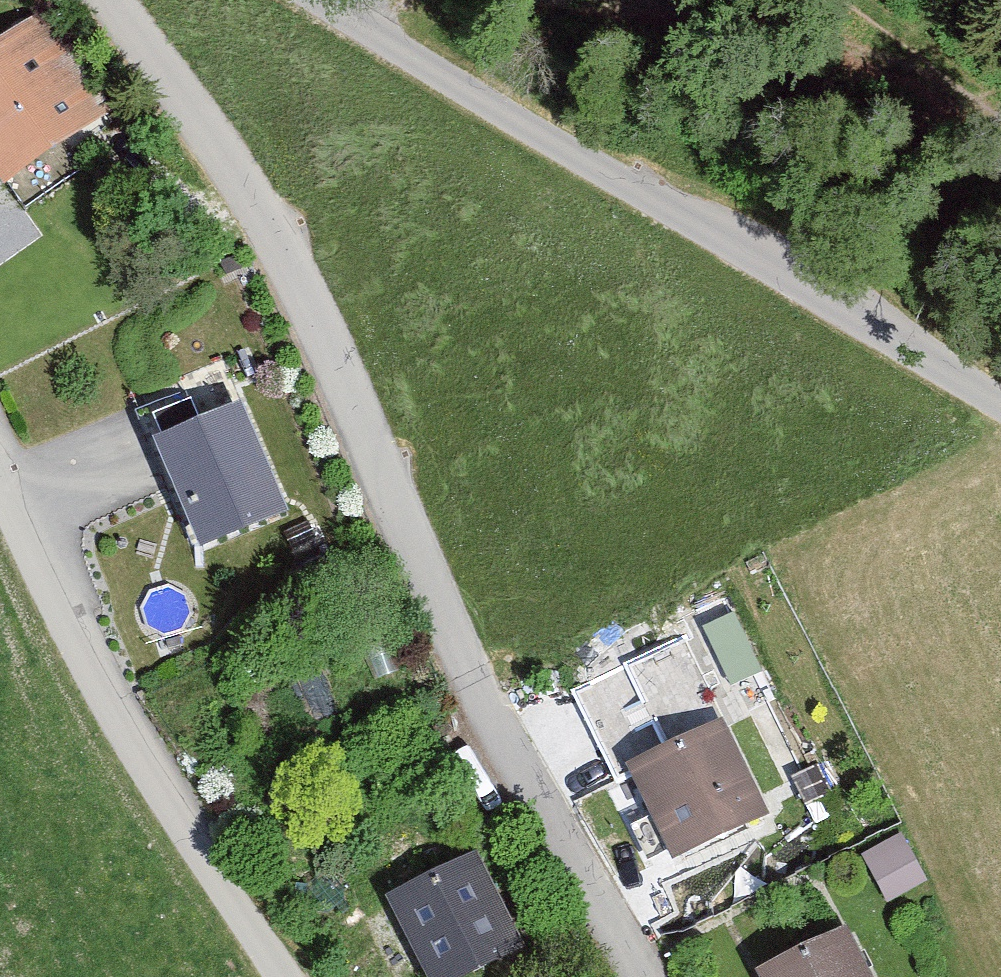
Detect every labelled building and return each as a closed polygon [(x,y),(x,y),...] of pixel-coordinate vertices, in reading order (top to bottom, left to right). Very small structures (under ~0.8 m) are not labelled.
[(0,40),(0,162),(20,189),(112,119),(33,15),(0,40)] [(157,429),(202,414),(194,390),(149,405),(157,429)] [(255,398),(155,433),(196,549),(296,514),(255,398)] [(729,671),(755,663),(737,607),(711,615),(729,671)] [(729,716),(630,757),(671,856),(770,815),(729,716)] [(922,884),(899,842),(865,860),(887,902),(922,884)] [(385,896),(423,976),(458,976),(527,944),(482,850),(385,896)] [(771,976),(870,976),(850,937),(771,976)]
